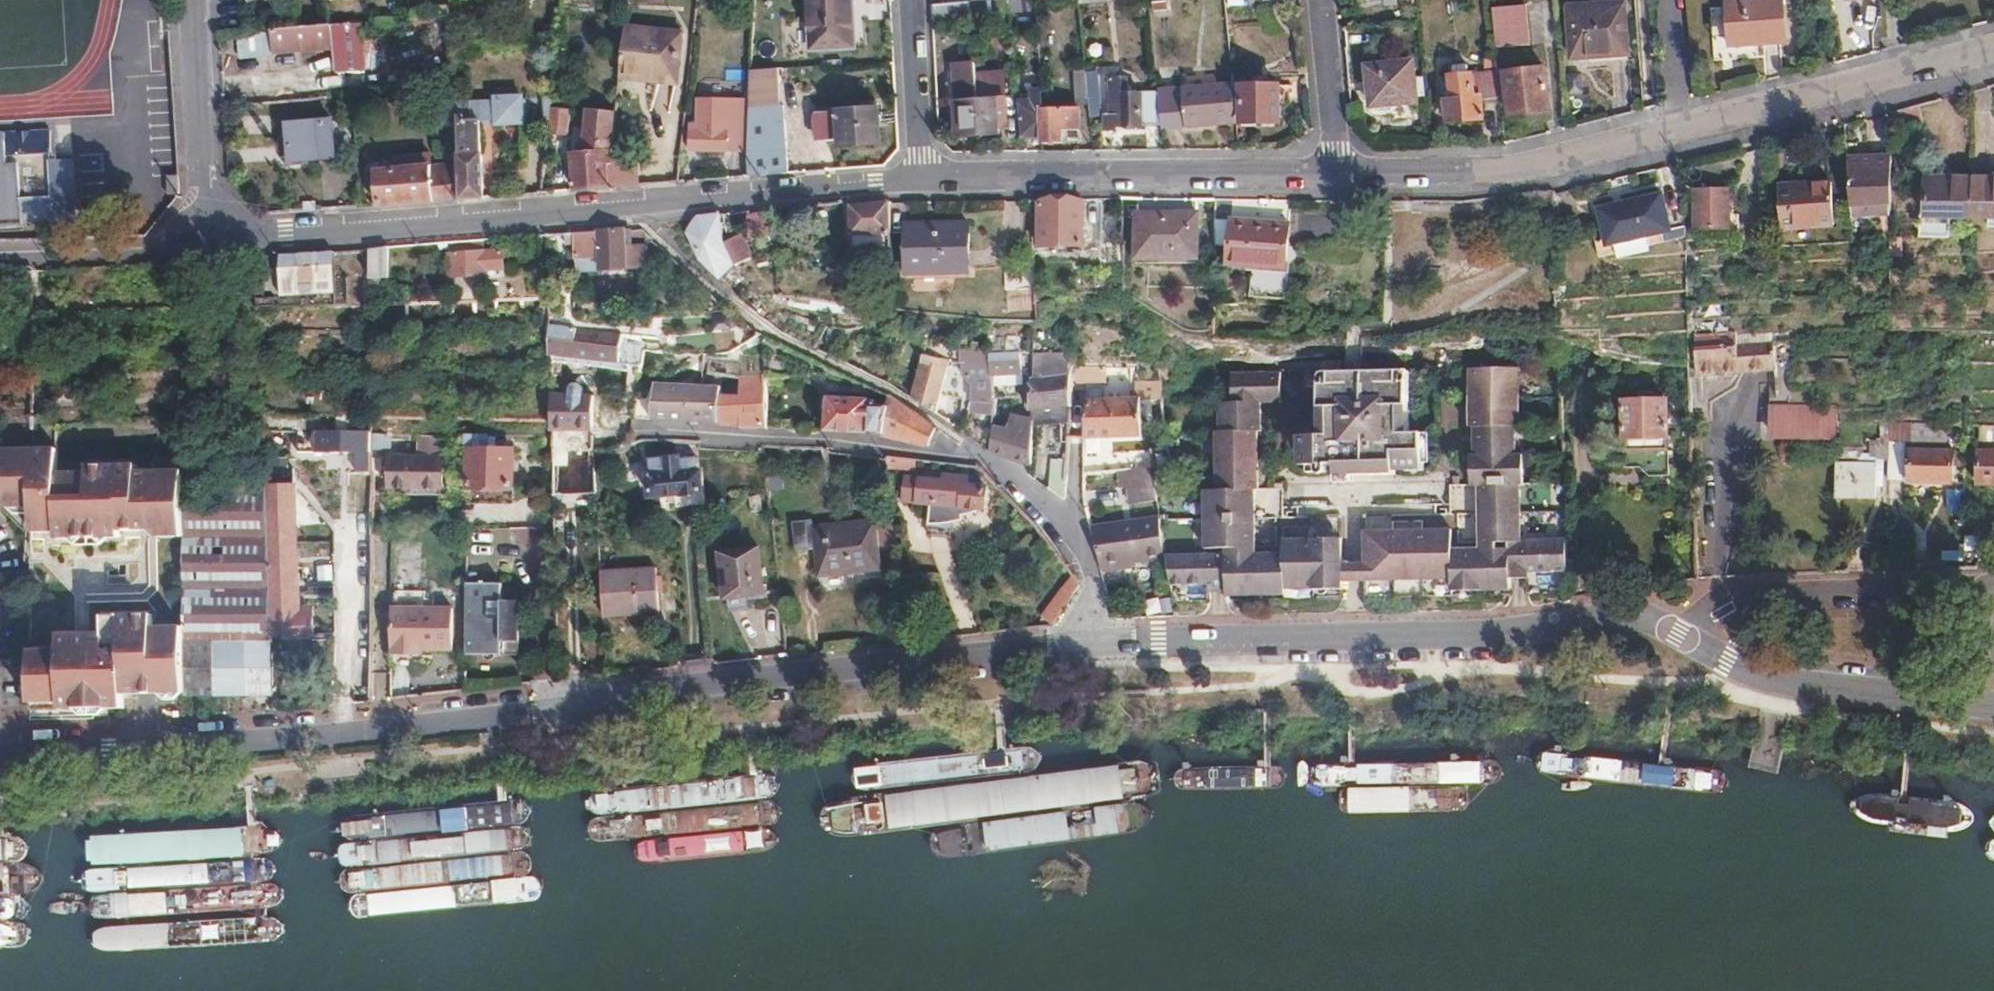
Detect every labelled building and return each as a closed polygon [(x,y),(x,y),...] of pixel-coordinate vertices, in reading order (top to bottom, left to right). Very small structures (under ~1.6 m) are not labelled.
[(848,0),(807,0),(808,48),(851,47),(848,0)] [(971,13),(1010,9),(1009,0),(982,0),(970,1),(971,13)] [(1011,13),(1030,11),(1029,0),(1009,0),(1011,13)] [(1488,27),(1522,24),(1519,0),(1486,0),(1488,27)] [(1785,41),(1782,0),(1776,0),(1727,3),(1730,45),(1785,41)] [(932,5),(933,19),(971,14),(971,13),(970,1),(932,5)] [(1623,2),(1568,6),(1571,56),(1627,51),(1623,2)] [(330,28),(332,52),(351,50),(350,26),(330,28)] [(330,28),(274,33),(276,57),(332,52),(330,28)] [(621,29),(617,80),(639,82),(640,77),(672,79),(676,35),(621,29)] [(1474,95),(1494,94),(1492,73),(1492,69),(1470,70),(1469,61),(1455,62),(1456,73),(1453,73),(1454,97),(1450,98),(1451,120),(1475,118),(1474,95)] [(1372,106),(1417,102),(1413,62),(1368,66),(1372,106)] [(961,137),(981,136),(977,88),(975,64),(957,65),(961,137)] [(1504,113),(1544,109),(1545,108),(1541,66),(1499,70),(1504,113)] [(744,151),(742,175),(769,172),(782,171),(783,104),(778,103),(777,68),(751,70),(748,97),(749,100),(745,142),(744,151)] [(1089,95),(1100,94),(1098,73),(1087,74),(1087,78),(1089,95)] [(976,76),(977,88),(981,136),(1000,135),(1000,127),(999,121),(1008,121),(1004,74),(976,76)] [(1077,99),(1089,99),(1089,95),(1087,78),(1055,81),(1055,91),(1076,90),(1077,99)] [(1116,127),(1162,126),(1159,93),(1127,94),(1126,79),(1108,78),(1109,114),(1105,115),(1106,131),(1116,131),(1116,127)] [(654,84),(652,114),(673,116),(676,86),(654,84)] [(1279,122),(1278,84),(1242,84),(1242,122),(1279,122)] [(1162,131),(1237,124),(1233,87),(1159,93),(1162,126),(1162,131)] [(1020,103),(1023,138),(1044,137),(1041,113),(1039,88),(1035,89),(1035,93),(1034,94),(1033,102),(1020,103)] [(749,100),(748,97),(696,93),(694,119),(686,119),(685,141),(693,141),(693,147),(744,151),(745,142),(749,100)] [(1089,99),(1091,117),(1102,115),(1100,94),(1089,95),(1089,99)] [(539,98),(539,125),(545,125),(546,110),(548,98),(539,98)] [(453,166),(454,201),(479,198),(477,153),(478,153),(477,122),(491,123),(491,126),(517,125),(517,99),(491,99),(491,102),(451,103),(453,166)] [(1919,106),(1892,113),(1892,130),(1923,122),(1919,106)] [(567,154),(564,190),(565,190),(605,187),(605,183),(607,160),(611,159),(615,112),(584,109),(580,153),(567,154)] [(880,141),(877,109),(815,113),(812,121),(812,130),(819,130),(825,140),(838,139),(838,144),(880,141)] [(545,125),(545,127),(544,133),(561,135),(564,112),(546,110),(545,125)] [(1044,137),(1044,145),(1063,143),(1063,133),(1078,132),(1076,110),(1041,113),(1044,137)] [(333,160),(330,123),(284,126),(287,163),(333,160)] [(172,146),(171,128),(161,127),(162,147),(172,146)] [(47,131),(1,133),(0,133),(0,224),(17,223),(71,221),(74,218),(71,161),(45,162),(45,156),(48,155),(47,131)] [(1847,155),(1848,172),(1850,208),(1892,209),(1892,155),(1847,155)] [(607,160),(605,183),(633,180),(631,158),(611,159),(607,160)] [(428,168),(430,203),(443,202),(454,201),(453,166),(428,168)] [(372,172),(373,208),(430,203),(428,168),(372,172)] [(1970,217),(1971,177),(1927,176),(1926,216),(1970,217)] [(1971,177),(1970,217),(1993,217),(1993,177),(1971,177)] [(1889,201),(1888,182),(1852,184),(1853,203),(1889,201)] [(1778,187),(1781,229),(1834,225),(1831,183),(1778,187)] [(1729,192),(1697,191),(1696,240),(1728,240),(1729,192)] [(1660,195),(1598,210),(1607,246),(1669,231),(1660,195)] [(1086,202),(1042,202),(1042,247),(1086,247),(1086,202)] [(891,203),(852,205),(855,251),(878,250),(893,249),(891,203)] [(1197,214),(1138,213),(1137,258),(1197,258),(1197,214)] [(713,273),(723,282),(736,268),(725,244),(722,215),(698,218),(691,223),(687,234),(699,259),(713,273)] [(1287,266),(1289,221),(1231,218),(1230,265),(1275,268),(1276,265),(1287,266)] [(1925,218),(1925,236),(1949,236),(1950,219),(1925,218)] [(968,223),(907,225),(909,273),(970,271),(968,223)] [(629,240),(629,231),(573,235),(574,259),(597,258),(597,272),(642,270),(641,247),(622,247),(622,241),(629,240)] [(449,243),(439,244),(439,253),(451,252),(453,278),(491,276),(492,272),(507,271),(507,254),(490,255),(490,241),(449,243)] [(388,248),(368,250),(371,291),(383,291),(382,280),(390,279),(388,248)] [(893,249),(878,250),(880,279),(895,277),(893,249)] [(331,251),(277,254),(280,297),(334,294),(331,251)] [(1041,312),(1037,265),(1008,267),(1012,314),(1041,312)] [(621,334),(548,323),(549,354),(618,363),(621,334)] [(992,349),(1000,349),(1001,323),(991,323),(992,349)] [(1775,339),(1689,350),(1690,378),(1778,367),(1775,339)] [(973,400),(960,430),(990,450),(992,451),(993,427),(995,398),(993,390),(992,378),(992,349),(964,349),(962,375),(973,385),(973,400)] [(993,390),(995,398),(1017,398),(1018,376),(1030,376),(1030,371),(1025,371),(1024,349),(1000,349),(992,349),(992,378),(993,390)] [(627,367),(638,367),(643,367),(644,353),(628,353),(627,367)] [(638,367),(633,417),(716,422),(716,399),(716,391),(697,391),(695,355),(644,353),(643,367),(638,367)] [(924,353),(912,397),(934,411),(950,364),(924,353)] [(1033,425),(1071,417),(1072,391),(1073,374),(1067,373),(1067,353),(1037,353),(1036,380),(1033,379),(1032,411),(1033,411),(1033,419),(1034,419),(1033,425)] [(1571,561),(1569,532),(1525,535),(1521,475),(1525,476),(1523,446),(1515,446),(1514,419),(1518,417),(1514,357),(1464,360),(1467,420),(1472,421),(1473,449),(1469,449),(1471,479),(1478,479),(1482,536),(1498,536),(1508,536),(1509,544),(1499,544),(1482,544),(1452,546),(1451,527),(1362,532),(1363,565),(1364,581),(1451,576),(1453,589),(1512,586),(1512,577),(1529,576),(1529,572),(1556,570),(1555,562),(1571,561)] [(1073,374),(1072,391),(1088,391),(1088,384),(1131,382),(1131,366),(1073,368),(1073,374)] [(609,369),(607,389),(627,391),(628,370),(609,369)] [(716,399),(716,422),(721,422),(741,424),(741,427),(766,428),(763,378),(738,379),(739,399),(716,399)] [(1162,398),(1161,378),(1143,378),(1144,397),(1144,399),(1162,398)] [(1212,554),(1226,554),(1254,552),(1252,499),(1256,499),(1252,439),(1257,439),(1255,408),(1276,407),(1275,379),(1225,381),(1227,409),(1214,410),(1215,436),(1210,437),(1215,496),(1210,496),(1212,554)] [(1305,451),(1307,483),(1336,482),(1337,492),(1395,488),(1394,479),(1423,477),(1422,446),(1407,447),(1403,381),(1315,386),(1318,450),(1305,451)] [(569,396),(550,396),(551,430),(592,430),(592,397),(576,397),(577,392),(569,392),(569,396)] [(1627,402),(1629,450),(1663,449),(1663,437),(1670,436),(1669,399),(1667,399),(1667,396),(1659,395),(1659,393),(1644,393),(1644,401),(1627,402)] [(826,398),(824,430),(849,431),(884,434),(927,444),(934,427),(886,394),(886,406),(871,405),(871,400),(826,398)] [(1085,439),(1142,437),(1141,418),(1140,397),(1087,399),(1085,439)] [(1141,418),(1164,418),(1162,398),(1144,399),(1144,397),(1140,397),(1141,418)] [(1777,436),(1838,434),(1839,410),(1839,405),(1776,407),(1777,436)] [(1032,465),(1033,425),(1034,419),(1033,419),(1012,416),(1008,429),(993,427),(992,451),(1022,460),(1032,465)] [(1946,425),(1913,425),(1913,442),(1946,442),(1946,425)] [(1984,443),(1993,443),(1993,426),(1984,426),(1984,443)] [(372,472),(372,433),(270,432),(270,443),(299,443),(299,453),(358,454),(359,466),(365,473),(348,473),(348,492),(353,492),(352,655),(354,657),(353,687),(356,696),(373,696),(373,610),(374,472),(372,472)] [(1870,457),(1890,457),(1890,438),(1871,438),(1870,457)] [(22,508),(32,508),(32,443),(0,444),(0,508),(22,508)] [(55,443),(32,443),(32,508),(32,529),(47,528),(47,537),(112,536),(112,528),(131,528),(132,522),(141,523),(142,528),(143,528),(148,535),(184,536),(184,490),(184,466),(132,466),(132,459),(91,459),(86,467),(56,468),(55,443)] [(469,447),(468,484),(514,485),(514,448),(469,447)] [(1952,450),(1910,450),(1910,482),(1952,482),(1952,450)] [(1981,482),(1993,482),(1993,451),(1981,451),(1981,482)] [(390,454),(389,484),(441,484),(442,455),(390,454)] [(696,472),(695,459),(679,460),(679,455),(650,459),(651,476),(647,476),(650,497),(685,493),(685,496),(703,494),(701,471),(696,472)] [(887,459),(888,468),(913,469),(913,458),(887,455),(887,459)] [(592,456),(552,458),(552,461),(553,494),(594,493),(592,456)] [(1066,499),(1069,457),(1053,456),(1051,490),(1066,499)] [(1838,462),(1837,497),(1876,497),(1876,463),(1838,462)] [(1154,466),(1127,469),(1132,503),(1158,500),(1154,466)] [(965,484),(965,475),(954,474),(954,476),(919,474),(919,476),(905,476),(904,500),(918,500),(918,502),(931,502),(930,534),(952,534),(952,514),(964,513),(973,510),(974,504),(984,504),(985,484),(965,484)] [(1174,475),(1158,478),(1161,495),(1177,492),(1174,475)] [(294,485),(263,486),(263,487),(264,498),(271,627),(271,633),(313,632),(313,615),(300,616),(294,485)] [(263,487),(184,490),(184,536),(184,551),(186,624),(188,691),(188,694),(214,694),(213,645),(271,643),(271,633),(271,627),(264,498),(263,487)] [(22,508),(22,514),(23,529),(32,529),(32,508),(22,508)] [(880,566),(873,516),(812,524),(811,516),(791,519),(794,546),(813,545),(817,573),(880,566)] [(1100,567),(1127,562),(1166,555),(1160,516),(1090,527),(1100,567)] [(1498,536),(1482,536),(1482,544),(1499,544),(1498,536)] [(1184,584),(1184,591),(1208,590),(1208,595),(1225,595),(1226,599),(1284,597),(1284,592),(1313,591),(1313,593),(1341,591),(1341,582),(1340,566),(1339,543),(1281,545),(1281,558),(1255,560),(1226,561),(1167,563),(1170,585),(1184,584)] [(760,590),(755,545),(720,548),(725,594),(760,590)] [(1226,554),(1226,561),(1255,560),(1254,552),(1226,554)] [(1571,570),(1571,561),(1555,562),(1556,570),(1571,570)] [(1100,567),(1102,574),(1128,569),(1127,562),(1100,567)] [(1341,582),(1364,581),(1363,565),(1340,566),(1341,582)] [(598,577),(600,621),(654,617),(652,574),(598,577)] [(1042,618),(1051,624),(1077,585),(1072,574),(1042,618)] [(465,581),(464,653),(517,654),(517,599),(501,599),(500,581),(465,581)] [(392,609),(391,656),(420,656),(420,649),(427,649),(451,649),(451,608),(392,609)] [(33,649),(33,707),(83,707),(83,699),(95,699),(95,701),(108,701),(108,707),(126,707),(126,691),(188,691),(186,624),(154,625),(155,615),(107,615),(107,636),(93,636),(93,641),(77,642),(77,633),(61,633),(61,648),(33,649)] [(93,633),(77,633),(77,642),(93,641),(93,636),(93,633)] [(214,694),(274,694),(271,643),(213,645),(214,694)] [(83,699),(83,707),(108,707),(108,701),(95,701),(95,699),(83,699)]
